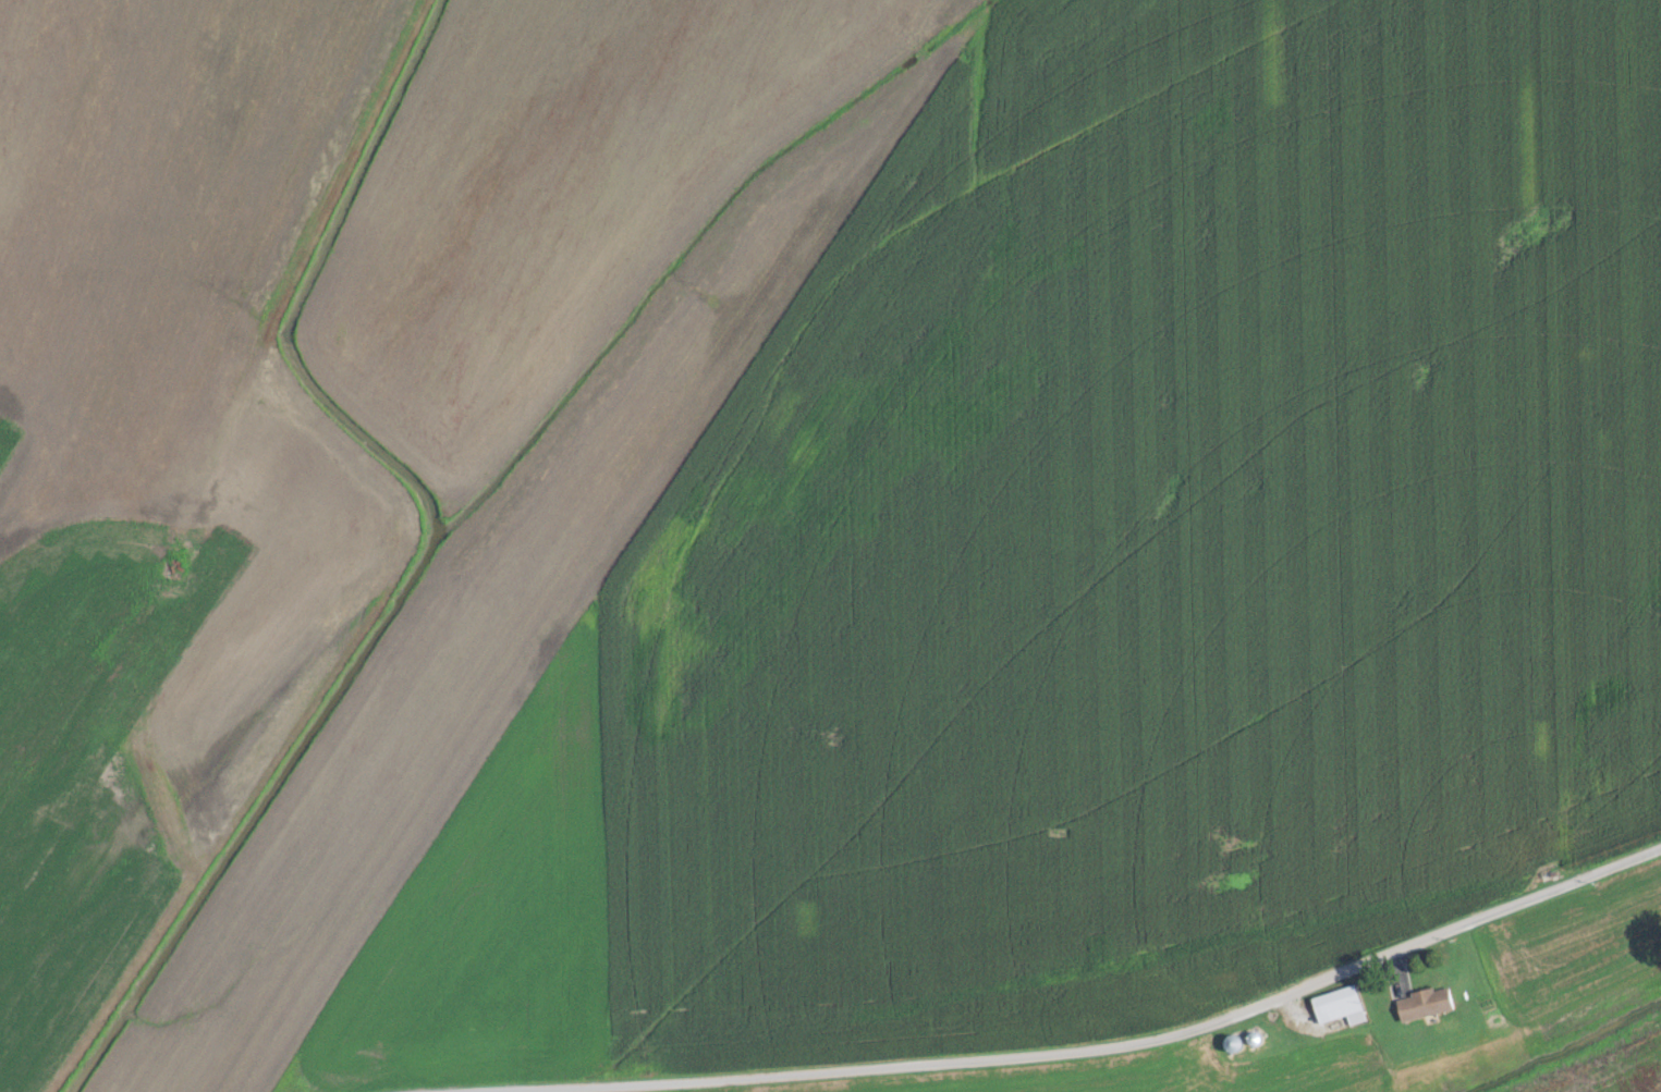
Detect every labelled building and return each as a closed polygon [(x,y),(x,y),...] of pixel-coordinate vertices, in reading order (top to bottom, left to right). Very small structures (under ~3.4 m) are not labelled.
[(1318,1023),(1347,1014),(1350,1024),(1365,1019),(1354,983),(1311,997),(1318,1023)]
